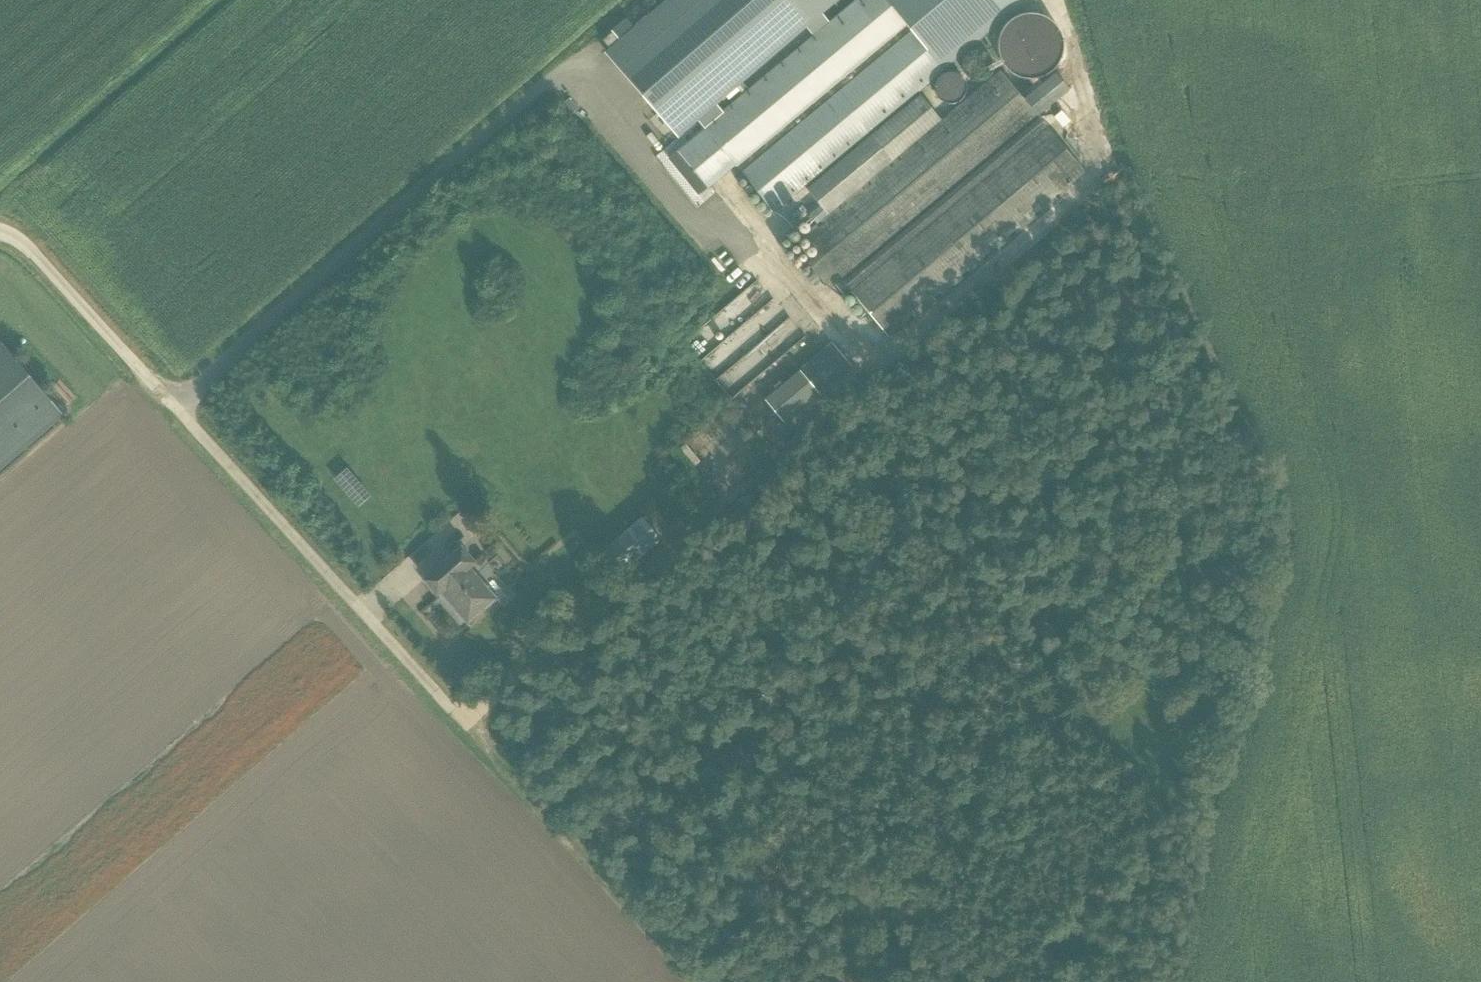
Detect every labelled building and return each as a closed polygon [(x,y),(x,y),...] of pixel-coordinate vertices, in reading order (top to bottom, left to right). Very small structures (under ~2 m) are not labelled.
[(730,372),(755,350),(748,342),(723,364),(730,372)] [(783,421),(850,365),(832,343),(765,399),(783,421)] [(652,519),(604,554),(623,579),(671,544),(652,519)] [(477,559),(464,543),(424,575),(438,593),(443,589),(468,620),(496,598),(470,565),(477,559)]
